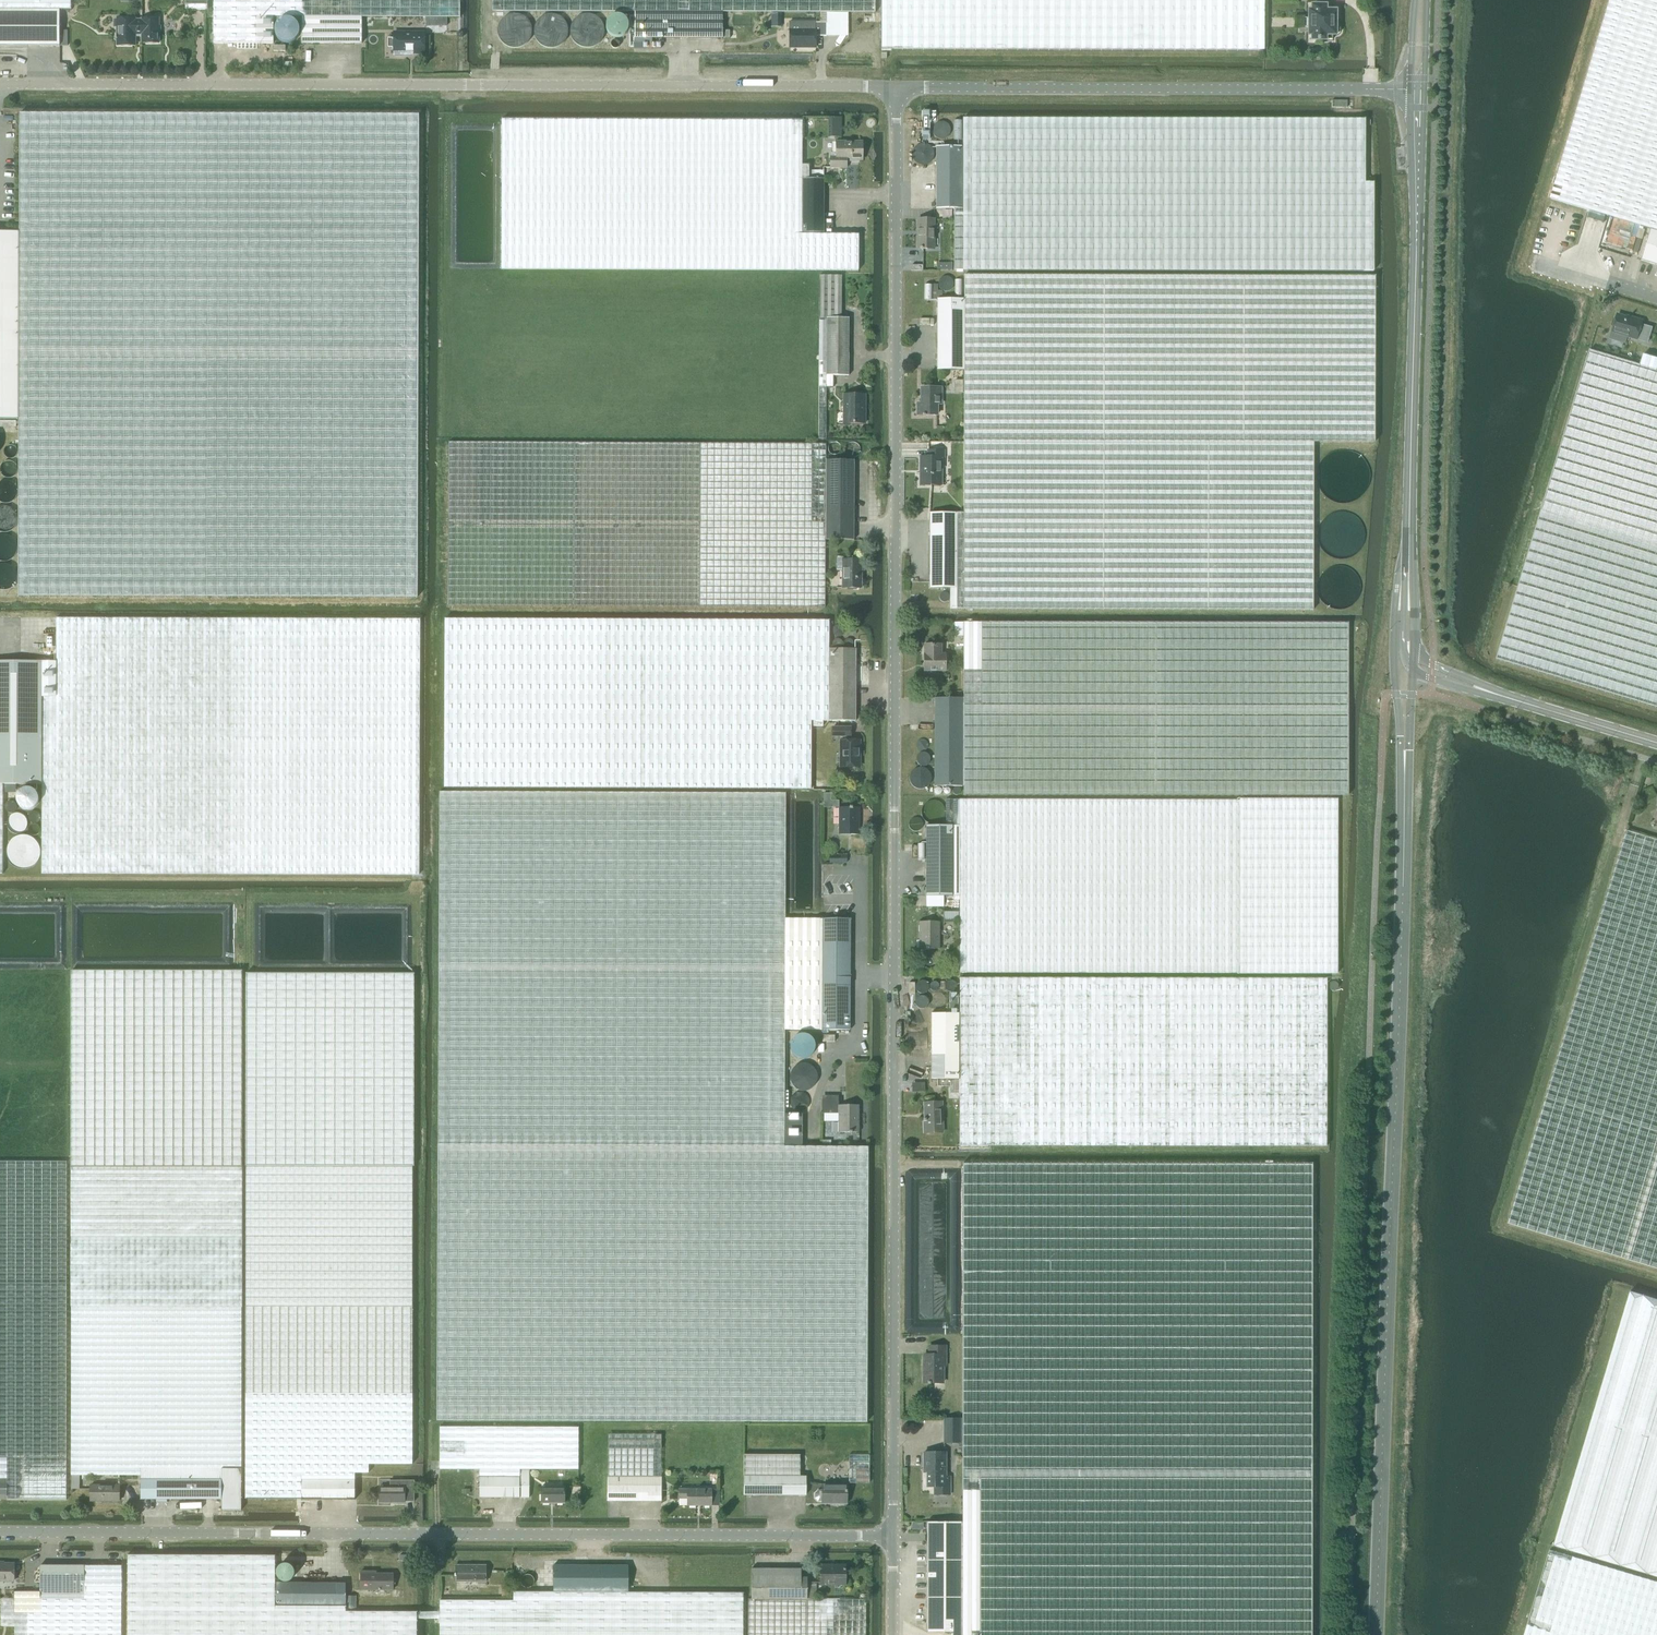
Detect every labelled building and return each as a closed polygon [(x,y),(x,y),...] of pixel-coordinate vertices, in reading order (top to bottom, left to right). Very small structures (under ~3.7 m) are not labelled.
[(60,8),(60,0),(0,0),(0,45),(67,45),(67,29),(60,29),(60,8)] [(60,8),(71,8),(71,0),(60,0),(60,8)] [(185,9),(207,9),(207,0),(185,0),(185,9)] [(460,0),(213,0),(213,42),(273,42),(273,17),(302,17),(302,42),(361,42),(361,16),(460,16),(460,0)] [(492,10),(634,11),(722,11),(875,11),(875,0),(492,0),(492,10)] [(881,48),(1264,50),(1264,0),(881,0),(881,48)] [(1651,229),(1656,231),(1656,0),(1610,0),(1550,199),(1651,229)] [(1332,34),(1335,34),(1336,34),(1337,33),(1338,33),(1339,32),(1339,31),(1340,30),(1340,29),(1339,28),(1339,27),(1338,26),(1337,25),(1336,25),(1335,25),(1335,10),(1333,10),(1333,5),(1325,5),(1325,1),(1317,1),(1317,5),(1312,5),(1312,10),(1309,10),(1309,17),(1306,17),(1306,26),(1309,26),(1309,34),(1312,34),(1312,39),(1332,39),(1332,34)] [(722,37),(722,11),(634,11),(634,37),(722,37)] [(117,45),(135,45),(135,35),(142,35),(142,43),(159,43),(159,18),(142,18),(142,20),(135,20),(135,18),(117,18),(117,19),(114,19),(114,27),(117,27),(117,37),(115,37),(115,38),(117,38),(117,45)] [(437,21),(441,30),(448,27),(445,18),(437,21)] [(790,28),(790,46),(800,46),(800,44),(815,44),(815,46),(815,35),(826,35),(826,21),(815,21),(815,29),(790,28)] [(424,52),(424,31),(393,31),(393,37),(388,37),(388,46),(393,46),(393,52),(394,52),(394,54),(407,54),(407,52),(424,52)] [(1353,100),(1332,100),(1332,109),(1353,109),(1353,100)] [(19,231),(18,419),(19,419),(18,596),(417,597),(419,115),(20,113),(19,231)] [(824,235),(802,235),(802,171),(810,171),(810,165),(802,165),(802,120),(501,119),(501,269),(858,271),(858,235),(833,235),(824,235)] [(962,207),(954,207),(954,271),(1374,271),(1374,182),(1365,182),(1365,119),(963,119),(962,146),(962,207)] [(831,167),(838,167),(846,167),(846,158),(860,158),(859,141),(837,142),(837,152),(830,153),(831,167)] [(936,207),(954,207),(962,207),(962,146),(936,146),(936,207)] [(802,171),(802,235),(824,235),(824,220),(824,178),(823,178),(823,171),(810,171),(802,171)] [(1550,199),(1542,231),(1581,243),(1588,217),(1609,224),(1601,249),(1641,261),(1650,229),(1550,199)] [(933,248),(934,218),(916,218),(916,248),(933,248)] [(824,220),(824,235),(833,235),(833,220),(824,220)] [(1656,265),(1656,231),(1651,229),(1650,229),(1641,261),(1656,265)] [(18,419),(19,231),(0,231),(0,419),(18,419)] [(841,276),(819,275),(818,439),(826,439),(826,387),(833,387),(833,375),(826,375),(827,317),(841,317),(841,276)] [(956,513),(956,587),(956,608),(1313,609),(1312,440),(1376,440),(1377,276),(963,275),(963,298),(963,369),(963,440),(963,444),(963,513),(956,513)] [(963,369),(963,298),(937,298),(937,369),(963,369)] [(1636,339),(1637,338),(1647,342),(1652,327),(1641,324),(1642,321),(1618,313),(1612,331),(1636,339)] [(848,317),(841,317),(827,317),(826,375),(833,375),(848,375),(848,317)] [(1643,354),(1640,365),(1590,350),(1496,659),(1656,707),(1656,358),(1643,354)] [(937,403),(941,403),(940,387),(921,387),(921,403),(917,403),(918,415),(937,415),(937,403)] [(864,423),(864,394),(843,393),(843,423),(864,423)] [(824,539),(825,460),(826,444),(448,442),(448,606),(824,607),(824,539)] [(940,457),(943,457),(943,450),(927,451),(927,457),(920,457),(920,484),(940,484),(940,457)] [(853,460),(825,460),(824,539),(852,539),(853,460)] [(956,587),(956,513),(929,513),(929,587),(950,587),(956,587)] [(860,588),(860,560),(841,559),(841,588),(860,588)] [(41,783),(42,873),(419,874),(419,619),(57,618),(56,660),(44,661),(41,783)] [(811,721),(813,721),(813,726),(823,725),(823,721),(830,721),(829,649),(829,623),(444,619),(444,787),(811,786),(811,721)] [(1348,623),(963,623),(954,623),(954,635),(963,635),(962,698),(962,785),(962,794),(1348,795),(1348,623)] [(945,671),(945,654),(940,654),(940,644),(923,644),(923,671),(945,671)] [(855,649),(829,649),(830,721),(855,721),(855,649)] [(3,783),(41,783),(44,661),(0,661),(0,783),(3,783)] [(962,785),(962,698),(934,697),(933,785),(962,785)] [(841,740),(840,740),(840,752),(843,752),(843,766),(859,766),(859,740),(850,740),(850,727),(832,727),(832,736),(841,736),(841,740)] [(783,1062),(783,1030),(783,919),(782,793),(487,792),(439,792),(438,1144),(437,1420),(867,1422),(868,1147),(784,1146),(783,1062)] [(823,807),(838,807),(838,800),(831,800),(831,793),(823,793),(823,807)] [(960,798),(959,894),(960,973),(1240,974),(1338,974),(1338,797),(1239,797),(1239,798),(960,798)] [(926,894),(959,894),(960,798),(946,798),(946,824),(926,824),(926,894)] [(859,834),(859,808),(838,808),(838,832),(851,832),(851,834),(859,834)] [(1627,830),(1546,1098),(1508,1223),(1656,1268),(1656,840),(1627,830)] [(943,921),(958,921),(958,909),(944,908),(943,921)] [(820,919),(783,919),(783,1030),(821,1030),(820,919)] [(820,919),(821,1030),(848,1030),(848,919),(820,919)] [(939,947),(939,924),(939,920),(926,920),(919,919),(918,947),(939,947)] [(221,1475),(221,1467),(241,1467),(243,1167),(242,970),(72,970),(72,1167),(71,1475),(141,1475),(221,1475)] [(414,973),(247,972),(245,1499),(301,1498),(301,1475),(354,1475),(354,1473),(368,1473),(368,1464),(412,1464),(412,1166),(413,1166),(414,973)] [(959,1079),(959,1093),(959,1146),(1239,1146),(1326,1146),(1328,980),(959,979),(959,1014),(959,1079)] [(950,994),(950,1013),(958,1013),(958,994),(950,994)] [(959,1079),(959,1014),(931,1014),(931,1079),(937,1079),(937,1087),(950,1087),(950,1093),(959,1093),(959,1079)] [(835,1033),(821,1033),(821,1041),(834,1041),(835,1033)] [(924,1102),(924,1127),(924,1133),(942,1133),(942,1127),(941,1127),(941,1102),(924,1102)] [(837,1132),(858,1132),(858,1104),(850,1104),(850,1107),(837,1107),(837,1132)] [(786,1113),(786,1140),(798,1140),(798,1113),(786,1113)] [(7,1498),(67,1498),(67,1161),(0,1161),(0,1458),(7,1458),(7,1478),(7,1498)] [(962,1163),(962,1522),(962,1634),(1311,1634),(1311,1163),(962,1163)] [(1630,1291),(1553,1545),(1656,1577),(1656,1299),(1630,1291)] [(943,1365),(946,1365),(946,1345),(929,1346),(929,1355),(924,1355),(925,1382),(944,1382),(943,1365)] [(943,1417),(943,1443),(960,1443),(961,1418),(943,1417)] [(479,1469),(479,1476),(493,1476),(493,1470),(518,1470),(518,1485),(529,1485),(530,1485),(529,1469),(579,1469),(579,1427),(440,1426),(440,1469),(479,1469)] [(608,1434),(608,1475),(662,1476),(662,1434),(608,1434)] [(926,1487),(933,1486),(933,1495),(951,1494),(951,1475),(945,1475),(945,1453),(923,1453),(923,1467),(926,1467),(926,1487)] [(807,1495),(807,1476),(800,1476),(800,1454),(744,1454),(744,1476),(743,1495),(800,1496),(800,1495),(807,1495)] [(848,1482),(868,1482),(869,1455),(848,1454),(848,1482)] [(221,1475),(221,1499),(221,1510),(240,1510),(241,1501),(241,1467),(221,1467),(221,1475)] [(529,1497),(529,1485),(518,1485),(518,1470),(493,1470),(493,1476),(479,1476),(479,1497),(529,1497)] [(140,1498),(221,1499),(221,1475),(141,1475),(140,1498)] [(354,1499),(354,1475),(301,1475),(301,1498),(354,1499)] [(661,1502),(662,1476),(608,1475),(608,1501),(661,1502)] [(404,1502),(404,1501),(414,1501),(414,1480),(390,1480),(390,1486),(379,1487),(379,1503),(404,1502)] [(118,1501),(118,1484),(91,1483),(90,1500),(118,1501)] [(822,1503),(846,1503),(847,1485),(822,1485),(822,1490),(818,1490),(814,1493),(814,1497),(818,1501),(822,1501),(822,1503)] [(542,1502),(565,1502),(565,1486),(542,1486),(542,1502)] [(688,1506),(711,1506),(711,1504),(719,1504),(719,1489),(688,1489),(679,1489),(679,1499),(688,1499),(688,1506)] [(962,1522),(927,1522),(927,1631),(952,1632),(952,1634),(962,1634),(962,1522)] [(1550,1550),(1524,1634),(1656,1634),(1656,1582),(1550,1550)] [(276,1582),(276,1554),(129,1554),(129,1582),(128,1634),(416,1634),(417,1612),(356,1612),(345,1612),(345,1605),(276,1604),(276,1582)] [(14,1563),(0,1563),(0,1581),(14,1581),(14,1563)] [(485,1581),(485,1565),(456,1564),(456,1581),(467,1581),(467,1587),(475,1587),(475,1581),(485,1581)] [(846,1585),(846,1565),(821,1564),(821,1585),(846,1585)] [(84,1591),(40,1591),(15,1591),(15,1598),(1,1597),(1,1626),(15,1626),(15,1634),(121,1634),(121,1590),(122,1590),(121,1565),(84,1565),(84,1591)] [(40,1591),(84,1591),(84,1565),(40,1565),(40,1591)] [(627,1598),(627,1592),(627,1565),(553,1565),(553,1591),(553,1598),(627,1598)] [(751,1598),(816,1599),(816,1585),(807,1585),(807,1578),(801,1578),(801,1568),(752,1568),(751,1598)] [(393,1589),(393,1573),(371,1573),(371,1571),(361,1571),(361,1589),(393,1589)] [(345,1612),(356,1612),(356,1596),(345,1596),(345,1583),(276,1582),(276,1604),(345,1605),(345,1612)] [(553,1591),(512,1591),(512,1600),(439,1600),(439,1634),(742,1634),(742,1592),(627,1592),(627,1598),(553,1598),(553,1591)] [(751,1598),(748,1598),(748,1634),(865,1634),(865,1599),(816,1599),(751,1598)]
